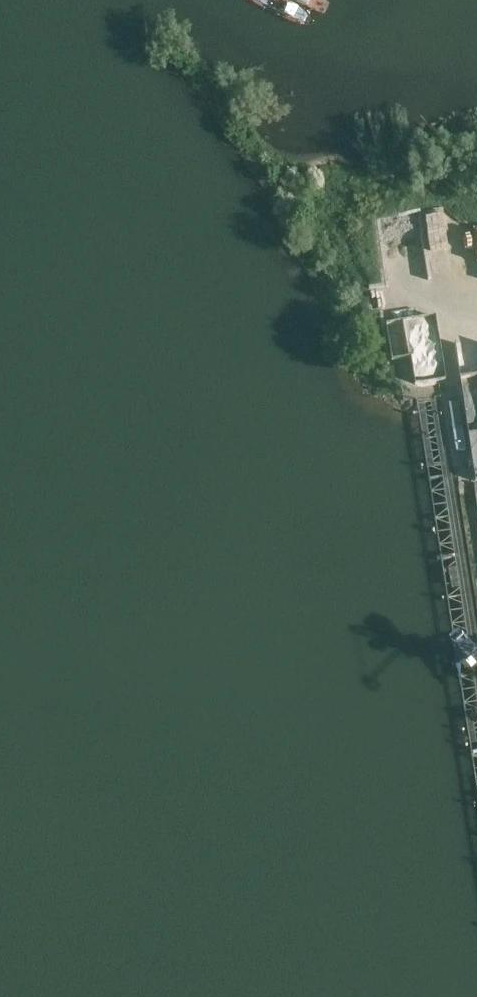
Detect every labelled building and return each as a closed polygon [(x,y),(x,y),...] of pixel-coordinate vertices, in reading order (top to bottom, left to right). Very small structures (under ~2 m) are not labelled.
[(385,285),(433,276),(420,209),(373,217),(385,285)]
